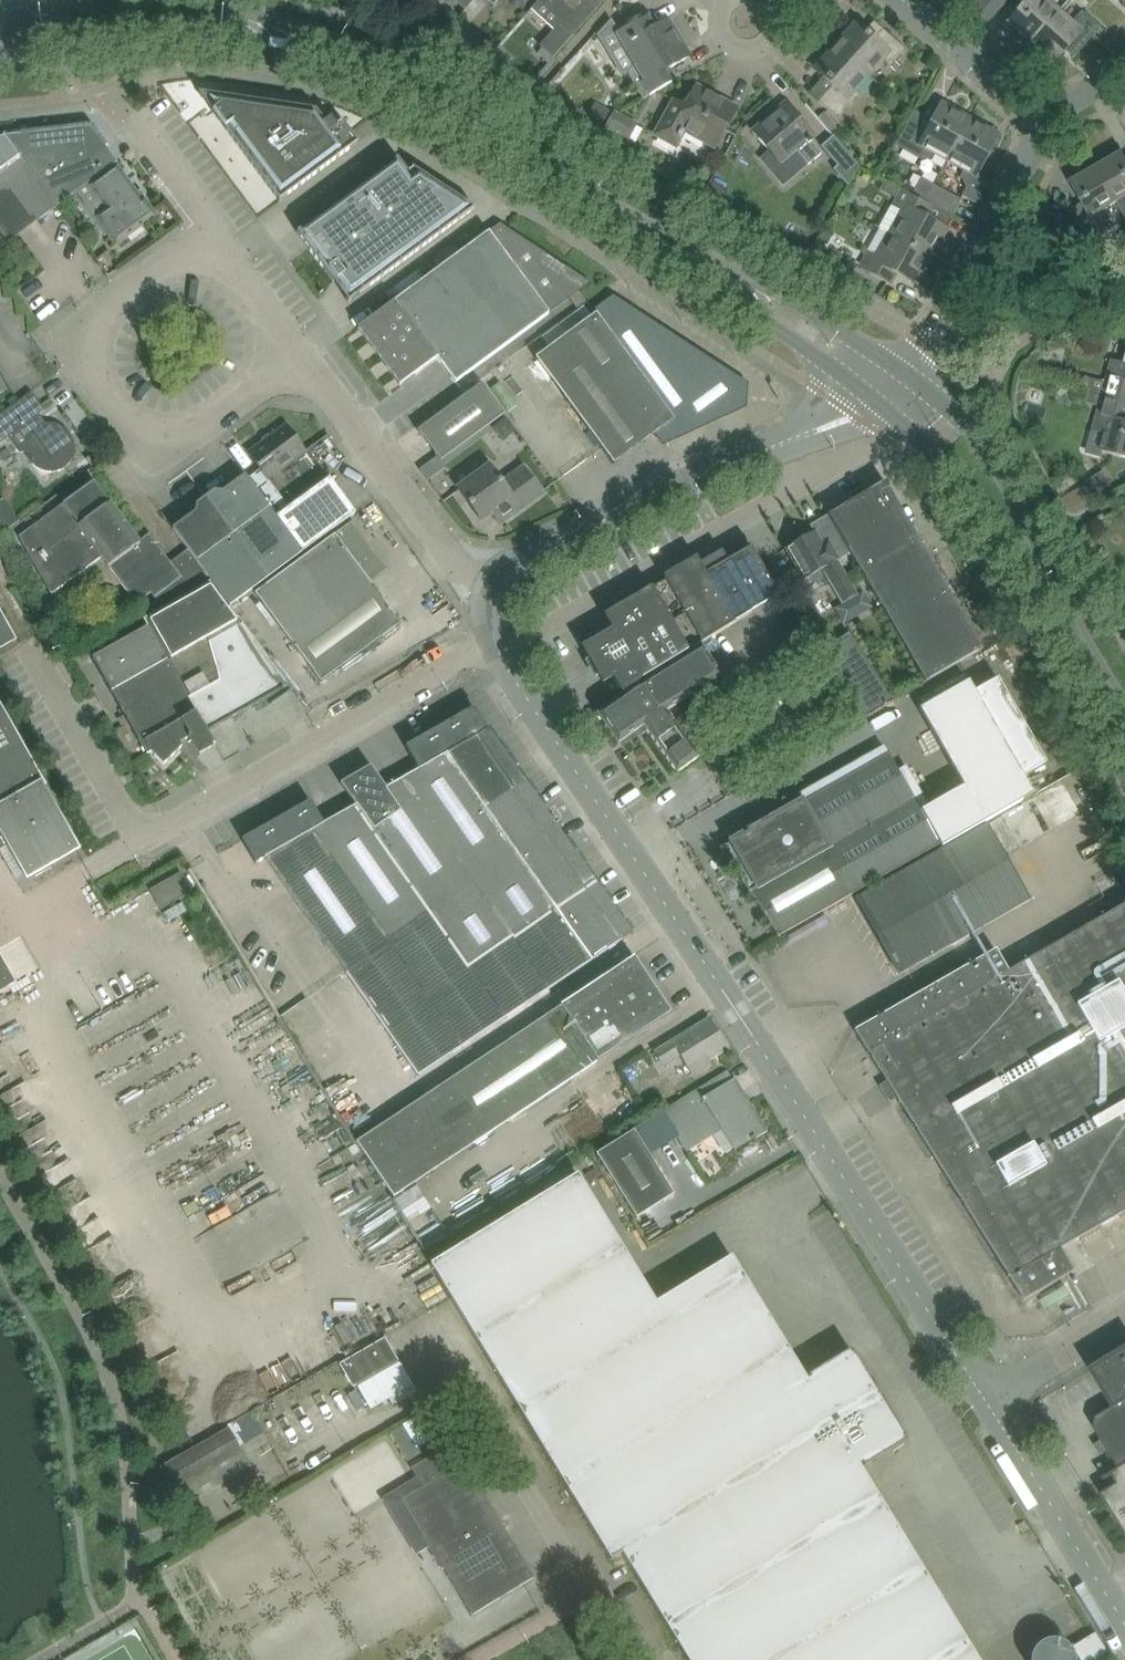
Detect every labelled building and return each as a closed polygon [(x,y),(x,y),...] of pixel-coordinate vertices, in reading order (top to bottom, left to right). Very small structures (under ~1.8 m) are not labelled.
[(473,0),(454,0),(465,9),(473,0)] [(553,10),(563,20),(581,0),(540,0),(553,10)] [(965,14),(981,28),(1006,0),(978,0),(965,14)] [(995,12),(996,13),(1009,0),(1007,0),(995,12)] [(1026,3),(1008,23),(1030,42),(1057,12),(1045,1),(1047,0),(1023,0),(1026,3)] [(1081,11),(1069,23),(1057,12),(1030,42),(1041,53),(1039,55),(1043,58),(1045,56),(1053,63),(1069,47),(1076,53),(1072,58),(1073,58),(1100,28),(1081,11)] [(612,35),(620,49),(649,96),(676,80),(669,69),(688,57),(688,56),(686,57),(672,34),(674,33),(667,21),(656,27),(647,13),(639,18),(634,16),(626,21),(625,27),(612,35)] [(891,66),(894,63),(908,47),(885,26),(874,39),(857,24),(836,46),(868,74),(882,58),(891,66)] [(572,37),(558,25),(540,46),(553,58),(572,37)] [(815,70),(833,85),(818,102),(834,116),(838,119),(854,101),(849,96),(868,74),(836,46),(815,70)] [(736,108),(712,95),(697,87),(685,108),(674,102),(656,135),(676,146),(684,130),(715,147),(736,108)] [(211,110),(279,201),(358,143),(342,121),(337,126),(331,118),(325,122),(316,110),(215,95),(213,109),(211,110)] [(585,119),(600,128),(610,112),(595,103),(585,119)] [(814,137),(800,120),(786,103),(752,131),(781,165),(798,151),(809,164),(823,153),(811,140),(814,137)] [(911,117),(895,146),(918,159),(919,159),(923,160),(929,159),(933,157),(946,164),(970,121),(942,106),(934,122),(931,127),(911,117)] [(614,110),(606,126),(604,129),(628,142),(638,124),(614,110)] [(970,121),(946,164),(962,172),(959,177),(965,189),(965,191),(964,192),(962,196),(976,204),(985,188),(981,176),(976,173),(997,136),(970,121)] [(21,157),(58,207),(88,185),(116,163),(118,162),(91,126),(81,133),(77,127),(5,135),(21,157)] [(5,135),(0,136),(0,233),(8,244),(18,236),(58,207),(21,157),(5,135)] [(859,166),(834,136),(822,146),(839,166),(834,169),(848,185),(859,166)] [(1098,169),(1117,203),(1124,216),(1124,155),(1124,153),(1098,169)] [(475,208),(426,176),(412,167),(411,169),(413,170),(409,173),(397,158),(297,233),(348,302),(475,208)] [(102,228),(116,246),(157,216),(144,197),(142,199),(116,163),(88,185),(113,220),(102,228)] [(1098,169),(1071,184),(1085,208),(1074,214),(1071,210),(1070,211),(1090,245),(1115,230),(1103,211),(1117,203),(1098,169)] [(934,185),(925,202),(934,208),(952,217),(961,200),(934,185)] [(893,236),(930,256),(945,229),(924,217),(930,206),(934,208),(925,202),(910,194),(903,190),(893,207),(905,214),(893,236)] [(455,383),(473,370),(549,314),(548,312),(587,283),(500,226),(490,233),(489,232),(472,245),(395,301),(437,358),(455,383)] [(858,267),(891,285),(892,285),(888,282),(894,272),(915,283),(930,256),(893,236),(880,258),(867,251),(858,267)] [(1065,263),(1055,269),(1061,279),(1071,273),(1065,263)] [(400,385),(402,383),(437,358),(395,301),(358,328),(400,385)] [(535,358),(600,447),(614,465),(658,432),(660,434),(661,433),(666,440),(742,405),(743,386),(613,301),(596,313),(535,358)] [(1082,390),(1086,391),(1124,401),(1124,363),(1113,360),(1107,383),(1086,377),(1082,390)] [(482,384),(418,432),(441,462),(505,414),(482,384)] [(1084,398),(1088,399),(1096,405),(1100,406),(1093,431),(1106,435),(1101,452),(1124,458),(1124,401),(1086,391),(1084,398)] [(30,434),(39,427),(34,418),(45,410),(32,392),(0,416),(0,443),(24,426),(30,434)] [(506,417),(492,428),(499,437),(507,439),(517,431),(506,417)] [(28,457),(29,460),(37,468),(46,472),(57,471),(70,462),(74,452),(74,441),(69,432),(60,425),(49,424),(39,427),(30,434),(31,435),(29,438),(27,443),(27,446),(26,449),(27,451),(27,454),(28,457)] [(268,480),(306,452),(286,425),(248,453),(260,470),(248,479),(255,489),(266,502),(277,493),(268,480)] [(542,493),(529,475),(524,467),(502,483),(490,467),(476,477),(458,490),(481,521),(497,509),(505,520),(542,493)] [(1104,472),(1085,482),(1083,483),(1091,497),(1112,485),(1104,472)] [(276,517),(302,553),(356,513),(330,478),(277,517),(276,517)] [(211,494),(206,497),(266,579),(302,553),(276,517),(277,517),(266,502),(255,489),(248,479),(230,492),(223,492),(214,498),(211,494)] [(29,529),(18,537),(50,594),(101,557),(122,586),(136,604),(151,593),(178,573),(171,564),(165,555),(149,534),(138,542),(94,482),(76,495),(29,529)] [(828,516),(849,553),(925,683),(983,650),(885,482),(828,516)] [(230,606),(266,579),(206,497),(201,501),(204,505),(195,512),(194,519),(175,532),(211,580),(230,606)] [(0,514),(0,521),(5,528),(17,519),(8,508),(0,514)] [(814,532),(786,549),(798,568),(804,579),(799,582),(807,596),(830,582),(843,603),(857,595),(837,561),(849,553),(828,516),(810,526),(814,532)] [(255,593),(308,665),(321,683),(401,624),(370,582),(388,569),(353,521),(255,593)] [(698,562),(697,562),(733,624),(778,596),(750,551),(752,550),(751,548),(728,562),(722,551),(699,564),(698,563),(699,563),(698,562)] [(667,580),(651,589),(688,652),(701,644),(733,624),(697,562),(697,563),(694,564),(667,580)] [(178,573),(151,593),(154,598),(162,608),(192,591),(181,577),(178,573)] [(144,619),(148,627),(166,659),(196,712),(207,732),(267,698),(270,704),(292,691),(288,685),(243,624),(230,606),(211,580),(192,591),(162,608),(144,619)] [(688,652),(651,589),(605,616),(606,617),(613,630),(583,648),(603,683),(613,677),(622,692),(646,678),(688,652)] [(16,638),(0,610),(0,645),(13,637),(14,640),(16,638)] [(215,746),(207,732),(196,712),(166,659),(148,627),(93,658),(136,735),(147,754),(150,752),(164,765),(182,747),(181,744),(190,738),(199,754),(213,746),(213,747),(215,746)] [(893,702),(849,633),(821,652),(864,719),(893,702)] [(688,652),(646,678),(596,713),(618,744),(643,726),(677,773),(699,757),(667,712),(721,678),(701,644),(688,652)] [(830,847),(748,892),(778,938),(781,936),(780,935),(874,883),(940,844),(942,847),(1033,795),(1023,776),(1046,763),(997,678),(974,692),(968,681),(919,709),(963,786),(921,810),(888,754),(804,802),(830,847)] [(8,846),(25,877),(33,873),(36,877),(52,868),(50,863),(79,847),(42,782),(44,781),(0,704),(0,851),(8,846)] [(474,707),(441,727),(454,750),(489,730),(487,730),(474,707)] [(441,727),(406,746),(419,770),(454,750),(441,727)] [(402,779),(426,813),(507,756),(497,741),(496,742),(496,743),(492,745),(484,734),(489,731),(489,730),(454,750),(419,770),(402,779)] [(516,771),(517,770),(507,756),(426,813),(440,833),(516,779),(512,773),(516,771)] [(371,767),(341,784),(356,805),(468,964),(511,935),(495,911),(474,882),(454,853),(440,833),(426,813),(402,779),(386,788),(371,767)] [(126,776),(129,783),(136,779),(133,773),(126,776)] [(440,833),(454,853),(535,796),(525,781),(524,782),(524,783),(521,785),(516,779),(440,833)] [(454,853),(474,882),(556,825),(555,824),(550,827),(540,813),(544,810),(544,811),(545,810),(535,796),(454,853)] [(830,847),(804,802),(803,801),(800,802),(800,803),(798,804),(782,798),(776,817),(772,819),(772,818),(769,820),(771,823),(774,828),(767,832),(761,828),(755,829),(754,828),(719,848),(748,892),(830,847)] [(324,824),(311,801),(276,820),(290,844),(324,824)] [(324,824),(290,844),(265,859),(418,1077),(603,954),(621,941),(622,942),(632,935),(632,936),(633,935),(622,919),(621,920),(622,921),(618,923),(609,911),(613,908),(613,909),(615,908),(595,880),(513,937),(511,935),(468,964),(356,805),(324,824)] [(290,844),(276,820),(242,840),(256,864),(265,859),(290,844)] [(987,823),(875,887),(856,898),(900,975),(1031,900),(987,823)] [(556,825),(474,882),(495,911),(576,854),(566,839),(565,840),(565,841),(562,843),(551,829),(556,825)] [(585,869),(586,868),(576,854),(495,911),(513,937),(595,880),(594,879),(593,880),(590,883),(581,871),(585,868),(585,869)] [(158,905),(191,892),(184,873),(151,886),(158,905)] [(1009,971),(997,950),(856,1031),(887,1081),(879,1085),(890,1102),(897,1098),(1023,1301),(1073,1271),(1060,1249),(1124,1211),(1124,904),(1009,971)] [(178,909),(159,919),(168,935),(186,925),(178,909)] [(634,958),(616,970),(356,1142),(393,1198),(653,1025),(671,1013),(634,958)] [(681,1052),(695,1075),(711,1065),(707,1060),(727,1048),(709,1019),(656,1052),(663,1063),(681,1052)] [(728,1070),(662,1109),(686,1149),(722,1127),(734,1146),(749,1137),(751,1141),(756,1138),(755,1138),(765,1131),(747,1103),(743,1105),(730,1084),(734,1082),(728,1070)] [(634,1130),(596,1153),(636,1217),(673,1194),(634,1130)] [(861,1468),(906,1441),(851,1350),(805,1378),(732,1257),(656,1303),(577,1174),(430,1264),(610,1560),(622,1553),(687,1659),(978,1659),(861,1468)] [(389,1399),(390,1401),(393,1406),(416,1393),(417,1393),(414,1387),(413,1385),(395,1355),(386,1339),(339,1366),(352,1389),(357,1386),(371,1410),(389,1399)] [(1095,1372),(1116,1407),(1097,1418),(1095,1429),(1103,1441),(1099,1443),(1105,1453),(1109,1451),(1120,1469),(1124,1466),(1124,1353),(1095,1372)] [(239,1418),(227,1425),(229,1428),(240,1446),(263,1432),(251,1411),(239,1418)] [(391,1434),(409,1462),(422,1454),(404,1425),(391,1434)] [(177,1489),(196,1479),(243,1452),(240,1446),(229,1428),(164,1466),(177,1489)] [(502,1525),(463,1462),(452,1443),(447,1447),(412,1468),(423,1487),(403,1500),(402,1499),(401,1499),(425,1537),(423,1539),(442,1570),(444,1569),(473,1616),(474,1616),(473,1615),(533,1578),(502,1525)] [(1113,1476),(1119,1485),(1102,1495),(1124,1532),(1124,1466),(1120,1469),(1112,1474),(1113,1476)] [(1109,1657),(1095,1634),(1072,1647),(1080,1659),(1103,1659),(1109,1657)] [(1059,1635),(1028,1659),(1029,1659),(1078,1659),(1059,1635)]
